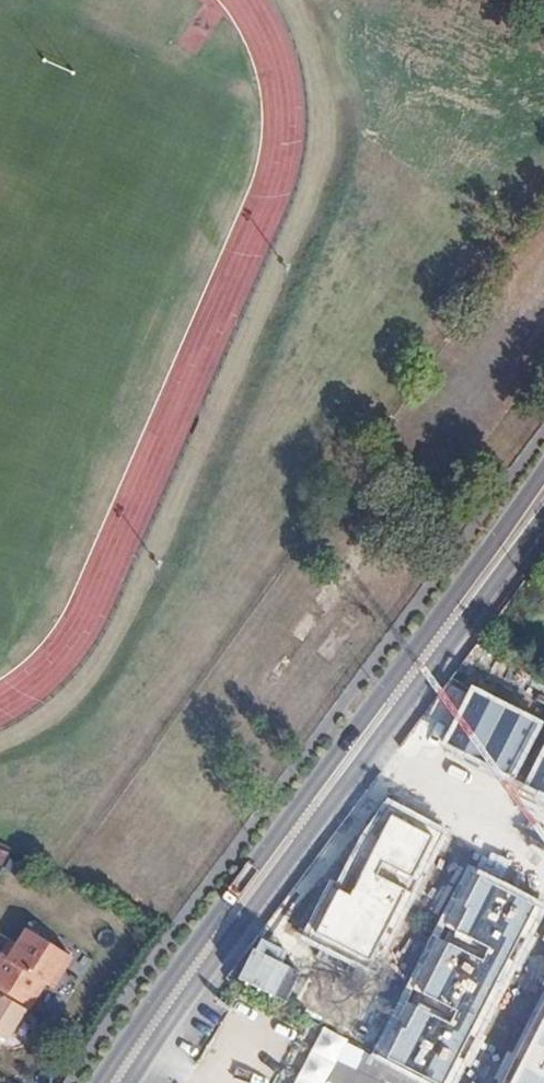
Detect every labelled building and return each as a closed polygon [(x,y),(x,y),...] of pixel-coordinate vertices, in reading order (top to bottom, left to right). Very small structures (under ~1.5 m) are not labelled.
[(539,720),(471,686),(443,743),(511,776),(539,720)] [(524,786),(543,796),(543,745),(524,786)] [(445,827),(386,799),(362,832),(341,882),(329,876),(302,937),(370,970),(411,892),(381,876),(385,866),(418,883),(445,827)] [(476,875),(449,928),(481,944),(475,955),(439,936),(412,989),(447,1007),(441,1019),(408,1003),(382,1055),(437,1082),(446,1082),(536,905),(476,875)] [(71,943),(29,918),(19,934),(10,950),(3,946),(0,952),(0,988),(22,1001),(26,1003),(44,973),(51,977),(71,943)] [(10,950),(19,934),(13,930),(3,946),(10,950)] [(543,987),(543,976),(542,972),(499,992),(506,1005),(543,987)] [(4,1030),(22,1001),(0,988),(0,1028),(4,1030)] [(505,1082),(543,1082),(543,1007),(505,1082)] [(320,1032),(297,1082),(426,1082),(428,1080),(320,1032)]
